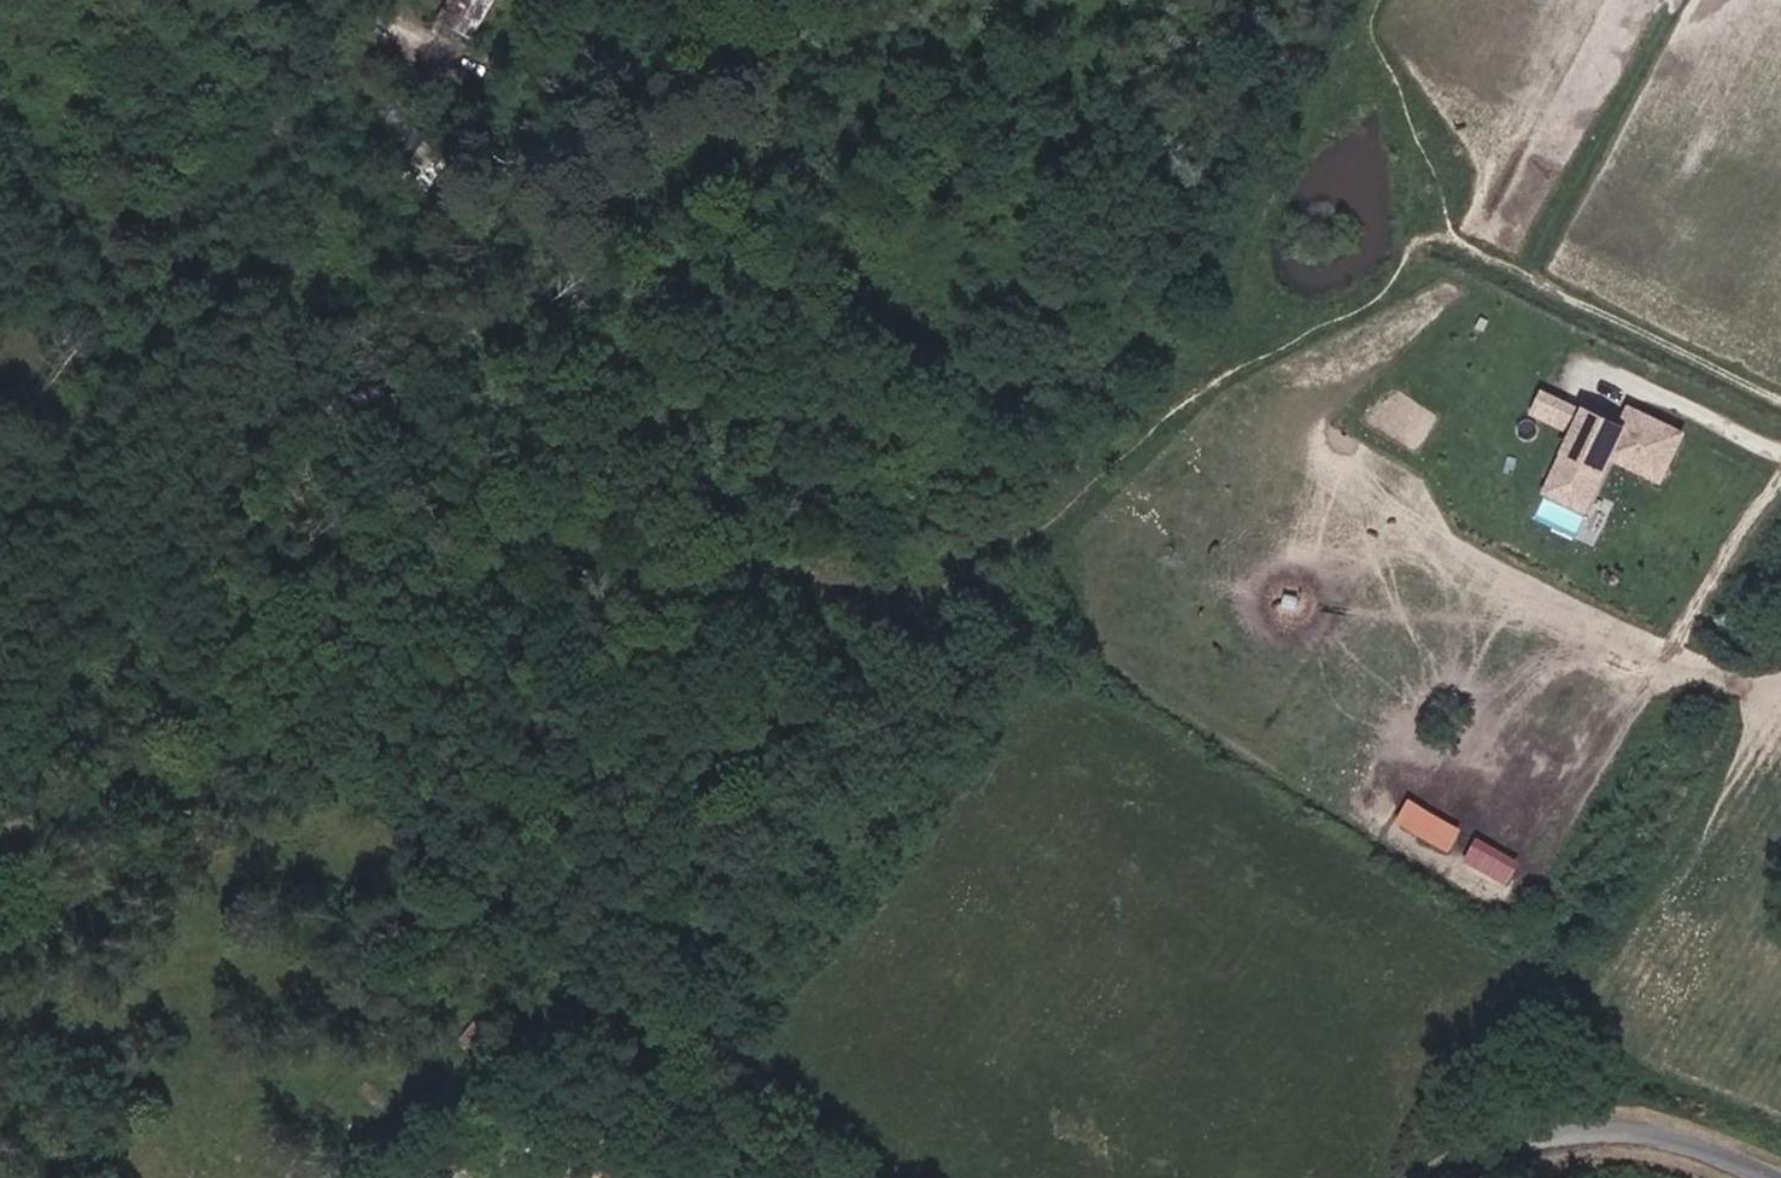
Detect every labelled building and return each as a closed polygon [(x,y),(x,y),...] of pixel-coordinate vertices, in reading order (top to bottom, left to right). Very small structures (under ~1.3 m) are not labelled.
[(1618,423),(1540,387),(1525,420),(1562,437),(1537,491),(1587,514),(1612,460),(1664,484),(1687,434),(1626,406),(1618,423)] [(1460,829),(1407,798),(1393,822),(1445,853),(1460,829)] [(1519,863),(1477,840),(1465,861),(1507,885),(1519,863)] [(503,1047),(490,1035),(493,1031),(476,1019),(460,1038),(489,1064),(503,1047)]
